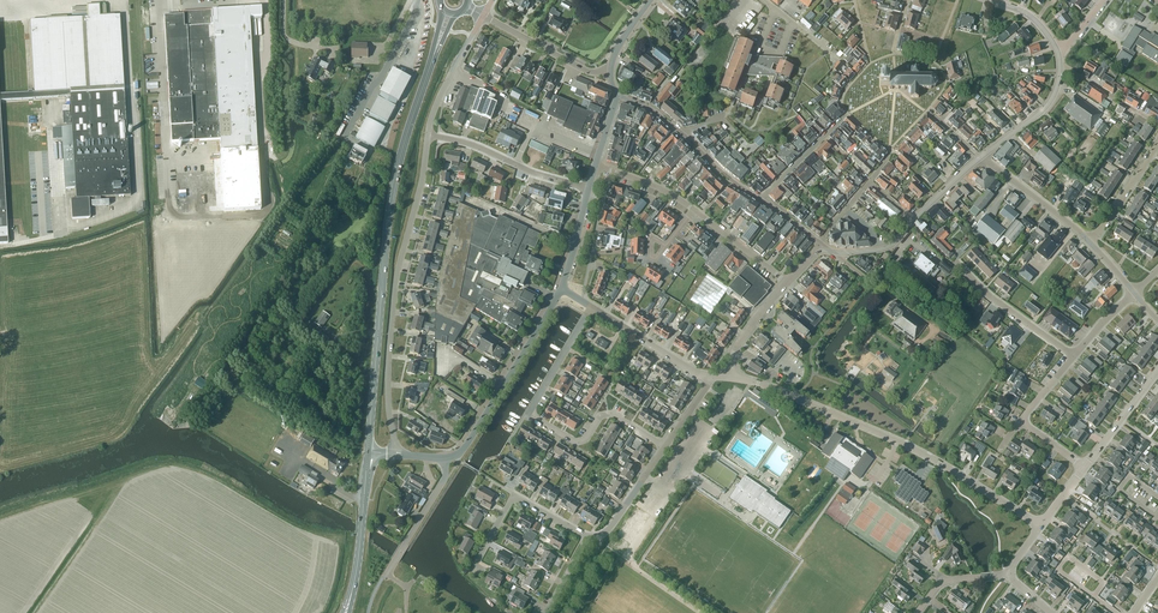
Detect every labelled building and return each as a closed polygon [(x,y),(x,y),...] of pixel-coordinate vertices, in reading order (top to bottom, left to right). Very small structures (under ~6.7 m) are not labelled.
[(516,7),(519,9),(519,10),(521,11),(523,11),(524,11),(525,9),(527,10),(530,6),(527,4),(530,0),(529,0),(520,0),(516,7)] [(694,10),(681,0),(679,0),(672,8),(684,18),(687,14),(689,15),(694,10)] [(923,10),(926,3),(919,0),(915,0),(913,6),(914,6),(912,10),(921,13),(923,10)] [(1085,4),(1080,0),(1079,0),(1075,5),(1081,10),(1085,4)] [(896,3),(891,2),(890,6),(881,4),(880,8),(893,11),(893,10),(900,12),(903,4),(896,2),(896,3)] [(75,188),(76,199),(89,198),(92,198),(95,198),(96,198),(100,197),(131,196),(120,15),(102,16),(100,16),(99,5),(86,6),(87,17),(29,21),(34,92),(33,92),(33,91),(28,91),(28,93),(14,93),(0,94),(0,101),(14,100),(69,97),(71,117),(71,119),(71,126),(61,127),(62,139),(64,176),(64,182),(65,189),(75,188)] [(221,152),(257,150),(249,18),(262,17),(261,7),(216,10),(211,10),(183,12),(183,15),(164,16),(168,82),(169,100),(170,127),(171,142),(220,139),(221,152)] [(562,33),(567,25),(562,22),(562,21),(558,18),(560,14),(555,11),(556,10),(552,8),(549,14),(553,16),(548,25),(557,30),(558,31),(559,32),(560,33),(561,33),(562,33)] [(1063,28),(1071,22),(1065,14),(1068,11),(1066,9),(1059,14),(1061,17),(1056,20),(1063,28)] [(840,10),(833,17),(836,20),(841,25),(849,17),(843,12),(840,10)] [(809,20),(814,14),(810,11),(804,17),(804,16),(800,21),(809,29),(814,24),(809,20)] [(918,23),(920,16),(909,12),(907,20),(918,23)] [(1133,17),(1142,22),(1145,17),(1136,12),(1133,17)] [(897,23),(899,16),(889,13),(887,20),(897,23)] [(821,27),(829,18),(824,14),(816,23),(821,27)] [(957,20),(955,29),(958,30),(958,28),(972,31),(975,19),(961,15),(960,20),(957,20)] [(841,25),(847,30),(854,22),(849,17),(841,25)] [(683,36),(687,30),(673,20),(664,32),(666,33),(664,35),(668,38),(669,36),(676,41),(681,35),(683,36)] [(884,27),(895,30),(897,23),(887,20),(884,27)] [(907,20),(905,27),(916,30),(918,23),(907,20)] [(703,37),(712,25),(708,21),(701,29),(698,27),(695,30),(703,37)] [(1014,24),(1005,32),(1009,36),(1018,28),(1014,24)] [(1134,26),(1121,46),(1123,48),(1115,60),(1126,67),(1135,54),(1133,52),(1132,50),(1136,45),(1143,50),(1141,54),(1157,65),(1157,37),(1154,35),(1153,37),(1142,30),(1141,31),(1134,26)] [(1025,44),(1032,37),(1024,28),(1017,34),(1025,44)] [(697,46),(703,37),(697,32),(694,35),(695,36),(691,42),(697,46)] [(847,57),(850,54),(853,50),(852,49),(859,40),(853,35),(845,43),(849,47),(843,54),(847,57)] [(911,44),(908,43),(909,38),(899,36),(896,50),(904,52),(904,50),(906,51),(907,46),(911,47),(914,47),(914,44),(911,43),(911,44)] [(477,53),(475,58),(479,60),(481,56),(483,53),(487,46),(486,45),(488,41),(486,39),(485,38),(483,37),(482,38),(482,37),(477,45),(481,47),(477,53)] [(744,68),(744,67),(748,68),(748,67),(751,68),(753,63),(750,62),(751,59),(748,58),(753,45),(737,39),(727,64),(730,65),(742,69),(742,67),(744,68)] [(368,58),(369,49),(367,49),(367,44),(352,43),(351,59),(359,59),(359,57),(368,58)] [(1040,51),(1037,44),(1031,46),(1024,49),(1025,52),(1028,51),(1030,55),(1040,51)] [(859,62),(860,60),(865,55),(856,47),(853,50),(850,54),(847,57),(844,60),(848,64),(853,58),(859,62)] [(674,61),(658,48),(656,51),(654,48),(651,51),(654,53),(652,56),(666,67),(663,71),(671,76),(679,66),(673,62),(674,61)] [(1014,57),(1024,53),(1021,48),(1012,52),(1014,57)] [(504,50),(503,50),(503,49),(502,49),(503,50),(494,65),(498,67),(492,78),(488,76),(486,80),(489,82),(488,84),(495,88),(499,81),(502,75),(499,74),(501,69),(502,69),(510,54),(511,54),(510,53),(508,52),(507,51),(507,50),(505,49),(504,50)] [(520,59),(516,56),(509,68),(516,72),(518,70),(521,72),(527,61),(521,58),(520,59)] [(653,72),(658,66),(645,56),(640,62),(653,72)] [(769,76),(776,58),(768,57),(767,60),(763,58),(763,57),(755,56),(753,63),(751,68),(749,72),(748,75),(755,76),(756,73),(761,75),(761,76),(769,76)] [(792,61),(782,57),(780,63),(782,64),(779,70),(791,74),(794,66),(793,68),(790,66),(792,61)] [(1044,64),(1042,57),(1032,59),(1028,60),(1028,59),(1017,61),(1018,67),(1029,65),(1029,64),(1033,63),(1034,67),(1044,64)] [(1112,66),(1114,63),(1104,57),(1102,60),(1112,66)] [(326,64),(314,58),(311,63),(312,64),(308,72),(307,71),(305,77),(314,82),(317,76),(321,68),(323,69),(323,70),(330,74),(335,63),(328,60),(326,64)] [(860,60),(859,62),(852,69),(856,73),(862,67),(861,67),(864,64),(860,60)] [(838,73),(843,66),(838,61),(835,65),(832,69),(838,73)] [(1085,70),(1081,75),(1087,79),(1091,73),(1092,74),(1097,67),(1088,61),(1083,68),(1085,70)] [(531,64),(530,63),(525,72),(530,75),(527,80),(530,82),(532,78),(535,72),(534,71),(536,67),(533,66),(534,65),(531,63),(531,64)] [(637,67),(638,65),(635,63),(633,65),(630,63),(627,69),(623,67),(617,79),(631,86),(637,74),(636,74),(637,71),(642,73),(643,70),(637,67)] [(948,74),(958,71),(956,64),(946,67),(948,74)] [(471,74),(474,69),(466,65),(463,70),(471,74)] [(748,67),(748,68),(744,67),(744,68),(742,67),(742,69),(730,65),(721,89),(736,95),(739,88),(740,89),(747,71),(749,72),(751,68),(748,67)] [(849,69),(846,67),(843,70),(846,72),(843,75),(850,81),(855,74),(849,69)] [(537,98),(542,89),(541,88),(543,83),(543,82),(547,74),(544,73),(545,71),(540,68),(535,78),(538,79),(535,86),(537,87),(532,95),(537,98)] [(919,72),(919,68),(911,68),(911,75),(905,75),(905,73),(904,73),(904,75),(899,75),(899,73),(898,73),(898,75),(892,75),(892,73),(891,73),(891,75),(890,75),(889,77),(880,77),(880,86),(889,86),(889,88),(891,88),(891,89),(892,89),(892,88),(898,88),(898,89),(899,89),(899,88),(904,88),(904,89),(905,89),(905,88),(908,88),(908,93),(911,94),(911,98),(918,98),(919,88),(923,88),(923,90),(924,90),(924,88),(930,89),(931,89),(931,88),(934,87),(934,88),(935,87),(935,86),(937,84),(937,85),(937,84),(937,83),(937,81),(938,80),(937,79),(935,77),(936,77),(935,76),(931,75),(931,73),(930,73),(930,72),(925,72),(925,73),(924,73),(924,75),(919,75),(919,72)] [(380,92),(381,93),(398,102),(399,102),(412,79),(393,69),(380,92)] [(787,82),(788,82),(791,74),(779,70),(777,75),(775,75),(773,81),(783,85),(785,79),(788,81),(787,82)] [(1107,91),(1113,82),(1114,81),(1103,74),(1105,72),(1102,70),(1102,71),(1098,77),(1097,78),(1100,80),(1101,79),(1105,81),(1102,87),(1107,91)] [(701,75),(695,71),(692,75),(698,79),(701,75)] [(948,74),(950,81),(960,79),(958,71),(948,74)] [(658,87),(665,78),(659,73),(651,82),(658,87)] [(554,86),(559,78),(551,74),(547,83),(551,85),(548,89),(552,91),(554,86)] [(847,82),(840,75),(838,77),(836,75),(834,78),(835,79),(833,82),(842,88),(847,82)] [(1044,83),(1045,77),(1035,75),(1033,80),(1044,83)] [(596,88),(592,86),(591,83),(577,77),(574,79),(571,86),(579,90),(576,96),(582,98),(584,92),(595,97),(593,103),(606,108),(611,94),(596,87),(596,88)] [(1032,81),(1029,79),(1026,82),(1030,84),(1027,88),(1037,95),(1043,88),(1032,81)] [(643,89),(645,84),(637,80),(635,83),(636,83),(635,85),(634,85),(630,95),(631,96),(639,99),(643,89)] [(685,87),(677,81),(673,87),(668,84),(658,97),(657,96),(652,104),(659,110),(672,95),(675,98),(685,87)] [(783,92),(781,91),(783,85),(773,81),(770,88),(772,88),(770,94),(781,98),(784,90),(783,92)] [(1122,92),(1124,89),(1119,87),(1120,86),(1113,82),(1107,91),(1113,94),(1116,88),(1118,89),(1117,90),(1122,92)] [(1106,109),(1110,103),(1104,99),(1106,96),(1097,90),(1087,83),(1082,91),(1101,103),(1100,105),(1106,109)] [(838,99),(841,90),(839,89),(840,87),(837,86),(835,85),(832,84),(831,87),(834,88),(831,97),(838,99)] [(466,112),(466,113),(469,112),(473,114),(469,127),(484,133),(489,119),(491,120),(497,103),(493,101),(495,96),(480,90),(479,90),(468,86),(467,90),(461,88),(458,95),(457,96),(456,100),(456,101),(452,112),(456,113),(457,113),(461,115),(462,111),(466,112)] [(953,100),(958,94),(955,91),(956,91),(950,86),(942,96),(948,100),(950,98),(953,100)] [(751,95),(745,93),(746,91),(740,89),(739,88),(736,95),(735,98),(741,101),(740,104),(738,103),(738,104),(746,107),(751,95)] [(1136,108),(1139,101),(1138,100),(1140,97),(1129,90),(1129,91),(1124,88),(1124,89),(1122,92),(1120,95),(1125,98),(1126,95),(1128,96),(1125,101),(1136,108)] [(650,92),(643,89),(639,99),(650,103),(654,95),(656,92),(651,90),(650,92)] [(1029,106),(1034,100),(1028,95),(1030,94),(1024,89),(1020,93),(1022,95),(1020,97),(1029,106)] [(550,101),(554,95),(548,92),(545,98),(550,101)] [(395,107),(398,102),(381,93),(379,98),(395,107)] [(520,97),(512,93),(510,96),(518,101),(520,97)] [(817,103),(824,97),(821,93),(814,100),(817,103)] [(778,106),(781,98),(770,94),(768,99),(766,99),(763,106),(773,110),(775,104),(778,105),(778,106)] [(760,109),(764,99),(757,96),(756,98),(751,95),(746,107),(754,110),(753,109),(754,106),(760,109)] [(1081,124),(1090,130),(1101,115),(1074,95),(1064,110),(1068,113),(1068,114),(1081,124)] [(1152,95),(1142,112),(1144,113),(1157,122),(1157,99),(1152,95)] [(548,105),(544,113),(547,114),(547,115),(558,120),(565,123),(563,125),(563,127),(592,140),(596,130),(599,131),(600,128),(597,127),(601,117),(572,105),(573,104),(565,101),(566,97),(563,96),(561,99),(555,96),(553,96),(551,101),(550,101),(548,105)] [(395,107),(379,98),(378,98),(369,114),(370,114),(387,123),(396,107),(395,107)] [(602,117),(605,110),(597,106),(597,105),(590,103),(591,101),(584,99),(583,101),(590,104),(587,111),(602,117)] [(1017,115),(1022,109),(1013,100),(1011,102),(1013,105),(1010,107),(1017,115)] [(677,123),(684,116),(676,110),(677,110),(667,101),(661,109),(671,117),(670,117),(677,123)] [(943,105),(938,101),(932,108),(940,116),(941,115),(942,114),(942,113),(946,109),(950,112),(953,108),(946,102),(943,105)] [(834,122),(844,112),(835,102),(824,112),(834,122)] [(616,121),(629,126),(636,108),(623,104),(621,105),(619,112),(618,116),(616,121)] [(1126,122),(1127,122),(1130,117),(1123,112),(1126,108),(1120,104),(1115,112),(1125,118),(1124,121),(1126,122)] [(703,118),(710,117),(708,105),(703,106),(705,113),(702,113),(703,118)] [(821,126),(821,125),(826,130),(833,123),(818,108),(814,112),(820,118),(817,121),(817,122),(821,126)] [(643,120),(647,112),(638,109),(635,116),(634,115),(631,122),(630,125),(626,136),(631,137),(633,130),(635,131),(637,125),(639,126),(643,119),(643,120)] [(957,130),(964,123),(959,118),(963,114),(958,109),(956,112),(948,120),(957,130)] [(996,113),(993,110),(990,113),(988,115),(991,118),(991,119),(996,123),(995,124),(1001,129),(1007,122),(1002,117),(1000,118),(996,114),(996,113)] [(461,126),(466,113),(466,112),(462,111),(461,115),(457,113),(456,113),(453,123),(461,126)] [(70,117),(69,112),(62,113),(63,124),(70,123),(70,119),(71,119),(71,117),(70,117)] [(634,140),(639,141),(655,117),(647,113),(647,112),(643,120),(640,126),(644,128),(639,138),(636,136),(634,140)] [(684,116),(677,123),(682,128),(687,126),(687,127),(697,124),(694,113),(685,115),(686,117),(685,117),(684,116)] [(1105,113),(1102,120),(1108,123),(1111,116),(1105,113)] [(384,128),(387,123),(370,114),(368,119),(384,128)] [(514,124),(517,117),(511,114),(507,121),(514,124)] [(317,123),(320,118),(313,115),(311,120),(317,123)] [(928,128),(929,129),(930,128),(936,123),(927,115),(924,117),(917,125),(919,127),(921,129),(923,127),(926,130),(928,128)] [(817,122),(817,121),(816,120),(812,123),(811,121),(810,122),(809,120),(805,123),(803,122),(804,121),(799,116),(796,118),(801,123),(799,125),(802,129),(806,125),(808,128),(810,126),(811,127),(820,135),(825,130),(821,126),(817,122)] [(847,129),(852,134),(859,127),(848,117),(843,123),(849,128),(847,129)] [(385,128),(384,128),(368,119),(366,118),(356,138),(375,148),(385,128)] [(653,137),(664,125),(657,119),(653,124),(655,125),(647,133),(651,136),(650,138),(649,137),(645,143),(646,144),(646,145),(647,146),(649,144),(648,144),(650,141),(650,142),(653,137)] [(1053,129),(1051,127),(1053,125),(1048,120),(1038,128),(1049,142),(1058,135),(1053,128),(1053,129)] [(629,128),(629,126),(616,121),(615,124),(612,136),(621,138),(622,137),(621,137),(622,133),(622,132),(626,132),(627,128),(629,128)] [(848,138),(852,134),(847,129),(849,128),(843,123),(838,128),(844,134),(848,138)] [(990,140),(997,133),(987,123),(984,126),(988,130),(984,134),(990,140)] [(932,131),(930,132),(935,136),(935,137),(937,135),(935,133),(937,132),(940,135),(944,131),(937,124),(931,130),(932,131)] [(964,124),(958,131),(964,136),(970,130),(964,124)] [(1102,139),(1109,129),(1102,124),(1095,133),(1102,139)] [(653,137),(650,142),(652,143),(656,139),(660,143),(671,131),(664,125),(653,137)] [(798,132),(802,129),(799,125),(792,132),(796,137),(794,140),(795,141),(791,146),(799,155),(808,147),(799,137),(801,135),(798,132)] [(1145,125),(1143,128),(1141,131),(1148,136),(1152,130),(1145,125)] [(61,127),(52,128),(53,140),(62,139),(61,127)] [(809,146),(820,135),(811,127),(807,131),(809,133),(803,139),(809,146)] [(922,130),(921,129),(919,127),(917,128),(916,127),(911,132),(918,139),(923,134),(926,137),(927,136),(930,132),(932,131),(929,129),(928,128),(926,130),(922,134),(920,131),(922,130)] [(722,139),(728,134),(723,128),(720,130),(723,133),(719,135),(722,139)] [(523,133),(513,129),(511,132),(508,131),(508,132),(502,130),(498,139),(496,143),(509,149),(510,145),(516,148),(521,138),(520,138),(523,133)] [(699,142),(706,137),(710,134),(707,129),(703,132),(701,129),(699,130),(699,129),(692,133),(699,142)] [(849,149),(854,144),(837,129),(829,137),(837,145),(841,141),(849,149)] [(859,140),(862,144),(865,141),(869,137),(860,129),(856,133),(858,134),(855,137),(859,140)] [(968,140),(974,134),(973,133),(975,132),(974,131),(973,133),(970,130),(964,136),(968,140)] [(974,134),(968,140),(971,143),(978,150),(985,142),(978,136),(981,132),(979,130),(974,134)] [(1030,150),(1038,142),(1026,130),(1018,138),(1024,143),(1030,150)] [(1148,136),(1141,131),(1137,137),(1144,142),(1148,136)] [(913,144),(918,139),(911,132),(906,137),(913,144)] [(982,132),(979,135),(985,141),(988,139),(982,132)] [(676,146),(681,141),(673,133),(660,149),(660,150),(657,154),(662,158),(664,157),(670,149),(674,144),(676,146)] [(706,137),(699,142),(706,150),(717,142),(711,134),(706,137)] [(948,150),(950,148),(952,146),(953,148),(956,144),(955,143),(956,142),(949,135),(948,137),(946,135),(940,142),(948,150)] [(759,148),(765,142),(759,136),(753,142),(759,148)] [(619,147),(619,146),(620,143),(621,144),(622,140),(611,137),(610,144),(619,147)] [(639,141),(634,140),(628,137),(621,155),(629,158),(634,144),(637,145),(639,141)] [(676,165),(690,151),(681,141),(676,146),(674,144),(670,149),(673,151),(662,161),(666,165),(664,167),(665,168),(656,176),(660,180),(676,165)] [(819,148),(828,158),(830,156),(826,151),(831,147),(826,141),(819,148)] [(872,158),(882,148),(874,141),(870,146),(867,149),(872,153),(868,157),(870,159),(871,158),(872,158)] [(725,150),(722,152),(720,149),(723,147),(718,142),(707,150),(712,155),(712,156),(713,158),(714,158),(715,158),(714,159),(715,159),(725,150)] [(774,155),(776,153),(772,149),(774,147),(769,142),(765,145),(768,148),(771,152),(774,155)] [(906,151),(909,155),(910,154),(909,154),(913,150),(914,149),(910,144),(907,146),(903,142),(899,147),(902,150),(903,149),(906,151)] [(1006,142),(992,157),(998,161),(1000,163),(999,163),(1005,168),(1011,160),(1010,159),(1007,157),(1011,151),(1014,153),(1019,148),(1013,142),(1010,145),(1006,142)] [(1130,148),(1137,153),(1141,147),(1134,142),(1131,145),(1129,144),(1128,145),(1124,142),(1122,145),(1126,147),(1127,145),(1130,147),(1130,148)] [(959,143),(955,146),(963,154),(966,151),(959,143)] [(623,147),(619,146),(619,147),(610,144),(608,151),(609,151),(615,152),(616,152),(615,152),(615,150),(621,152),(623,147)] [(649,144),(647,146),(645,150),(652,154),(656,149),(649,144)] [(799,155),(791,146),(789,144),(777,156),(787,167),(799,155)] [(854,144),(849,149),(846,151),(849,154),(856,146),(854,144)] [(368,153),(357,147),(355,146),(350,156),(350,157),(351,155),(363,161),(361,165),(362,165),(368,153)] [(551,146),(545,159),(551,162),(557,149),(551,146)] [(935,151),(943,157),(947,152),(939,146),(935,151)] [(651,155),(640,147),(638,149),(637,149),(633,155),(644,162),(646,159),(648,160),(651,155)] [(907,157),(909,155),(906,151),(903,149),(902,150),(899,147),(895,150),(900,156),(898,158),(907,167),(908,169),(914,163),(908,157),(907,158),(907,157)] [(1049,174),(1061,162),(1044,147),(1033,158),(1049,174)] [(826,160),(828,158),(819,148),(813,154),(819,159),(822,156),(826,160)] [(871,158),(870,159),(867,162),(873,168),(876,165),(873,162),(876,159),(880,163),(887,154),(886,152),(882,148),(872,158),(871,158)] [(1133,159),(1137,153),(1130,148),(1126,154),(1133,159)] [(732,176),(739,166),(741,164),(742,163),(745,160),(735,150),(735,149),(730,154),(726,149),(725,150),(715,159),(725,170),(732,176)] [(257,150),(221,152),(224,211),(261,209),(257,150)] [(621,152),(616,152),(615,152),(609,151),(607,161),(614,162),(618,163),(618,160),(619,160),(621,152)] [(687,171),(687,170),(685,168),(691,162),(692,163),(697,158),(690,151),(676,165),(679,169),(671,176),(676,181),(687,171)] [(446,152),(444,161),(450,162),(451,162),(452,162),(452,166),(458,167),(459,163),(459,162),(459,161),(459,160),(460,159),(460,157),(461,154),(454,152),(454,153),(446,152)] [(855,163),(862,156),(857,152),(851,159),(855,163)] [(968,159),(962,154),(961,153),(950,163),(957,170),(968,159)] [(810,167),(814,172),(815,170),(822,177),(829,171),(818,160),(813,154),(804,162),(810,168),(810,167)] [(1122,160),(1119,158),(1120,157),(1116,154),(1114,157),(1118,160),(1117,161),(1120,163),(1118,166),(1125,171),(1129,165),(1122,160)] [(1129,165),(1133,159),(1126,154),(1122,160),(1129,165)] [(862,169),(866,164),(865,162),(867,161),(862,156),(855,163),(862,169)] [(1111,165),(1114,160),(1107,156),(1104,160),(1111,165)] [(928,162),(923,157),(919,160),(916,162),(918,164),(920,162),(924,166),(928,162)] [(907,167),(898,158),(897,158),(892,164),(901,173),(907,167)] [(475,159),(474,159),(473,159),(473,161),(473,162),(471,167),(474,168),(475,168),(484,172),(487,164),(475,159)] [(685,174),(687,176),(685,178),(687,179),(678,187),(684,193),(692,184),(689,182),(705,166),(698,159),(687,170),(687,171),(685,174)] [(785,168),(778,160),(777,159),(773,162),(773,161),(772,162),(770,161),(768,163),(769,165),(768,165),(777,175),(785,168)] [(567,161),(563,160),(562,165),(567,166),(566,171),(571,172),(572,173),(574,172),(575,173),(575,171),(576,170),(576,169),(577,164),(567,161)] [(756,165),(759,168),(760,167),(772,180),(777,176),(765,162),(762,165),(757,160),(754,163),(756,165)] [(1034,171),(1037,166),(1030,160),(1024,168),(1028,172),(1031,169),(1034,171)] [(843,170),(849,164),(846,161),(839,167),(843,170)] [(458,167),(457,170),(459,171),(464,172),(466,165),(459,162),(459,163),(458,167)] [(739,166),(732,176),(740,182),(743,178),(744,178),(746,176),(745,175),(752,166),(753,165),(750,163),(748,166),(748,167),(747,168),(745,167),(744,168),(741,164),(739,166)] [(814,174),(813,172),(804,163),(792,173),(803,185),(814,174)] [(886,176),(894,168),(888,163),(881,171),(886,176)] [(866,164),(862,169),(868,175),(873,170),(866,164)] [(758,169),(759,168),(756,165),(751,171),(754,174),(758,169)] [(703,185),(714,174),(705,166),(689,182),(692,184),(698,189),(703,184),(703,185)] [(501,182),(505,174),(493,167),(489,175),(493,177),(501,182)] [(929,184),(937,176),(930,169),(922,176),(929,184)] [(996,179),(984,170),(980,175),(974,170),(968,177),(986,191),(996,179)] [(1046,178),(1036,170),(1033,174),(1034,175),(1029,181),(1032,184),(1033,183),(1039,188),(1040,187),(1041,188),(1044,184),(1043,183),(1044,182),(1043,181),(1046,178)] [(858,186),(864,180),(853,171),(849,176),(852,178),(853,179),(855,181),(854,183),(858,186)] [(1074,184),(1077,179),(1061,171),(1059,174),(1062,176),(1059,183),(1066,187),(1069,181),(1074,184)] [(1109,174),(1108,176),(1111,177),(1118,182),(1122,176),(1114,171),(1113,174),(1110,172),(1109,174)] [(443,173),(441,183),(449,184),(449,179),(454,179),(454,176),(454,175),(450,175),(450,174),(443,173)] [(757,180),(764,188),(772,181),(763,173),(756,179),(757,180)] [(708,191),(719,180),(714,174),(703,185),(702,186),(708,191)] [(836,183),(839,180),(832,174),(830,177),(836,183)] [(797,189),(794,186),(798,182),(791,175),(783,182),(788,188),(789,187),(791,190),(792,189),(795,192),(797,189)] [(885,190),(890,184),(880,175),(875,181),(880,186),(885,190)] [(918,185),(921,182),(915,176),(912,179),(915,182),(908,188),(919,198),(925,193),(917,185),(918,185)] [(1157,182),(1157,181),(1151,176),(1147,182),(1154,187),(1157,182)] [(1114,188),(1118,182),(1111,177),(1107,183),(1114,188)] [(847,200),(858,188),(847,178),(843,183),(848,188),(842,195),(847,200)] [(895,187),(899,183),(892,178),(889,182),(895,187)] [(719,180),(708,191),(714,197),(721,190),(725,186),(719,180)] [(760,193),(764,188),(757,180),(751,186),(749,183),(746,186),(749,188),(754,192),(757,190),(760,193)] [(980,212),(994,196),(993,195),(1001,184),(996,180),(986,192),(973,206),(974,206),(969,212),(974,217),(979,211),(980,212)] [(1072,202),(1083,186),(1077,182),(1073,188),(1070,186),(1065,194),(1066,195),(1062,200),(1070,205),(1071,202),(1072,202)] [(1150,193),(1154,187),(1147,182),(1143,188),(1150,193)] [(1110,194),(1114,188),(1107,183),(1103,189),(1110,194)] [(792,194),(781,184),(778,188),(777,188),(769,196),(775,202),(783,195),(787,199),(792,194)] [(546,190),(531,185),(531,188),(527,187),(524,195),(529,196),(530,194),(543,198),(546,190)] [(617,195),(622,196),(625,190),(611,185),(609,190),(616,192),(616,193),(618,193),(617,195)] [(964,195),(966,197),(971,192),(964,185),(959,190),(964,195)] [(727,199),(734,189),(729,186),(725,192),(724,192),(721,196),(727,199)] [(890,194),(895,189),(890,186),(886,191),(890,194)] [(504,203),(506,189),(494,187),(495,187),(494,191),(496,191),(495,194),(494,193),(493,197),(496,197),(495,201),(504,203)] [(964,195),(959,190),(957,187),(952,192),(959,199),(964,195)] [(637,202),(639,200),(641,193),(626,188),(623,197),(637,202)] [(876,203),(877,203),(882,197),(870,188),(865,194),(870,198),(870,199),(869,198),(866,202),(869,205),(870,204),(871,204),(874,201),(876,203)] [(737,203),(742,194),(734,189),(727,199),(725,201),(733,206),(736,202),(737,203)] [(1106,200),(1110,194),(1103,189),(1099,195),(1106,200)] [(450,197),(447,196),(449,192),(440,190),(438,197),(447,199),(449,200),(450,197)] [(615,207),(622,196),(617,195),(618,193),(616,193),(616,192),(609,190),(607,197),(614,200),(615,199),(617,200),(613,206),(615,207)] [(1092,200),(1094,196),(1087,191),(1085,196),(1092,200)] [(556,209),(562,210),(565,196),(551,192),(548,206),(554,208),(553,208),(556,209)] [(954,204),(959,199),(952,192),(947,197),(949,200),(949,199),(954,204)] [(994,246),(1019,215),(1013,211),(1021,200),(1011,192),(1004,200),(1008,204),(999,214),(1006,219),(1000,227),(986,215),(974,230),(994,246)] [(1149,209),(1151,206),(1147,204),(1148,203),(1145,201),(1148,197),(1140,192),(1136,199),(1146,205),(1145,207),(1149,209)] [(748,206),(752,200),(746,196),(746,197),(742,194),(737,203),(736,202),(733,206),(721,223),(730,230),(732,227),(744,208),(745,209),(747,206),(748,206)] [(846,201),(839,194),(835,198),(833,197),(826,204),(836,213),(846,201)] [(703,197),(702,198),(700,195),(696,200),(699,202),(701,204),(705,199),(703,197)] [(816,203),(820,199),(815,195),(811,199),(816,203)] [(909,211),(915,205),(904,195),(899,202),(901,204),(900,206),(905,210),(906,209),(909,211)] [(526,200),(519,196),(514,203),(512,207),(515,209),(513,212),(520,216),(522,213),(520,211),(521,209),(521,208),(523,205),(526,207),(530,201),(526,199),(526,200)] [(96,198),(97,201),(91,201),(91,206),(109,205),(109,200),(101,201),(100,197),(96,198)] [(445,206),(447,199),(438,197),(436,204),(445,206)] [(882,197),(877,203),(879,205),(878,207),(894,220),(900,213),(882,197)] [(90,217),(89,198),(76,199),(71,199),(72,219),(90,217)] [(724,204),(724,203),(719,198),(714,203),(718,206),(722,202),(724,204)] [(1084,201),(1079,198),(1078,201),(1073,207),(1083,214),(1087,207),(1088,205),(1089,205),(1089,204),(1087,203),(1089,202),(1085,199),(1084,201)] [(653,215),(656,216),(665,204),(656,199),(650,207),(656,211),(654,214),(653,215)] [(956,207),(954,204),(949,199),(949,200),(944,204),(951,212),(956,207)] [(1145,208),(1145,207),(1146,205),(1136,199),(1132,205),(1140,209),(1142,206),(1145,208)] [(638,215),(647,204),(641,200),(632,211),(638,215)] [(745,226),(760,205),(752,200),(748,206),(747,206),(745,209),(744,208),(732,227),(737,230),(738,229),(741,231),(745,226)] [(795,204),(789,211),(795,217),(801,210),(797,207),(800,204),(799,203),(797,202),(795,204)] [(632,203),(625,211),(628,214),(635,206),(632,203)] [(443,213),(445,213),(446,211),(444,210),(445,206),(436,204),(434,210),(443,213)] [(510,296),(508,295),(512,286),(518,289),(520,285),(523,286),(528,274),(516,269),(527,245),(534,249),(541,235),(499,216),(497,221),(459,204),(442,269),(439,281),(439,284),(438,287),(438,289),(435,342),(453,344),(457,338),(469,318),(472,313),(474,309),(481,297),(490,302),(493,295),(507,302),(510,296)] [(745,226),(741,231),(741,232),(744,234),(740,240),(748,246),(760,230),(756,227),(759,223),(758,222),(759,221),(765,226),(774,214),(767,209),(760,205),(745,226)] [(1138,217),(1139,216),(1140,214),(1138,213),(1140,209),(1132,205),(1128,211),(1136,215),(1138,217)] [(939,212),(939,211),(934,206),(926,213),(932,219),(937,215),(943,221),(947,218),(949,217),(942,209),(939,212)] [(803,208),(795,217),(801,222),(809,213),(809,212),(806,210),(807,210),(803,208)] [(808,228),(813,222),(817,217),(814,215),(817,211),(813,208),(812,210),(813,210),(802,223),(808,228)] [(560,215),(562,210),(556,209),(554,214),(553,216),(541,213),(538,224),(560,233),(562,224),(562,223),(563,224),(563,223),(564,223),(564,222),(564,221),(565,220),(564,219),(563,219),(564,216),(560,215)] [(614,223),(620,213),(615,209),(612,213),(604,211),(600,223),(613,227),(614,223)] [(666,209),(658,219),(665,223),(672,213),(666,209)] [(434,210),(432,217),(441,220),(443,213),(434,210)] [(831,218),(834,215),(828,210),(825,213),(831,218)] [(871,219),(874,215),(868,210),(865,213),(871,219)] [(1134,218),(1136,215),(1128,211),(1124,217),(1132,221),(1134,218)] [(653,215),(654,214),(652,213),(649,218),(644,213),(637,222),(641,226),(645,221),(649,225),(656,216),(653,215)] [(669,231),(678,218),(672,213),(665,223),(668,226),(666,229),(669,231)] [(778,231),(785,222),(776,215),(771,220),(772,221),(766,227),(774,234),(777,230),(778,231)] [(820,237),(823,233),(817,228),(820,225),(819,224),(824,218),(821,215),(810,229),(820,237)] [(880,219),(877,217),(873,223),(876,225),(875,225),(883,232),(890,223),(882,217),(880,219)] [(1034,225),(1024,217),(1019,223),(1015,220),(1002,236),(1012,244),(1026,227),(1030,230),(1034,225)] [(843,220),(842,219),(838,224),(838,226),(835,226),(835,227),(834,227),(832,231),(832,233),(829,234),(829,235),(829,236),(828,236),(829,241),(830,245),(833,245),(837,248),(838,248),(845,248),(845,249),(870,247),(872,245),(872,241),(862,233),(861,234),(844,220),(843,220)] [(930,238),(934,234),(919,219),(914,224),(927,236),(928,235),(930,238)] [(1035,231),(1030,237),(1033,239),(1034,240),(1035,238),(1040,242),(1043,238),(1044,239),(1054,227),(1044,219),(1035,231)] [(647,229),(651,233),(658,224),(653,221),(647,229)] [(439,226),(431,223),(429,230),(437,233),(440,233),(441,230),(438,230),(439,226)] [(775,238),(767,248),(769,249),(781,235),(785,239),(793,228),(787,223),(774,238),(775,238)] [(697,238),(703,231),(695,224),(689,231),(695,235),(694,236),(697,238)] [(1125,231),(1121,238),(1128,243),(1133,236),(1127,232),(1129,229),(1131,231),(1134,227),(1130,224),(1127,228),(1125,231)] [(1121,238),(1125,231),(1118,226),(1113,233),(1121,238)] [(941,238),(943,240),(949,235),(947,233),(948,232),(943,228),(935,236),(939,240),(941,238)] [(791,245),(800,234),(794,229),(785,240),(785,239),(782,243),(781,243),(775,250),(779,253),(783,247),(785,245),(788,242),(791,245)] [(437,233),(429,230),(427,237),(435,239),(437,233)] [(707,258),(715,248),(711,245),(715,239),(704,230),(696,240),(707,249),(703,254),(707,258)] [(1058,244),(1064,236),(1058,231),(1051,239),(1048,236),(1036,252),(1047,261),(1060,245),(1058,244)] [(775,238),(774,238),(767,232),(753,250),(760,255),(766,247),(767,248),(775,238)] [(620,247),(621,238),(599,234),(597,247),(605,248),(611,249),(611,246),(620,247)] [(807,239),(807,238),(802,234),(801,235),(798,239),(792,246),(793,246),(796,249),(797,250),(798,249),(807,239)] [(947,243),(943,240),(941,238),(939,240),(935,236),(931,240),(940,250),(944,246),(945,246),(947,243)] [(437,244),(434,243),(435,239),(427,237),(425,244),(436,247),(437,244)] [(1145,242),(1146,243),(1149,239),(1146,237),(1143,241),(1139,238),(1133,246),(1140,251),(1145,242)] [(803,253),(811,244),(812,243),(807,239),(798,249),(803,253)] [(628,240),(628,243),(631,243),(631,248),(643,248),(644,241),(628,240)] [(695,251),(698,247),(690,240),(687,245),(695,251)] [(1070,253),(1076,245),(1069,240),(1060,252),(1064,255),(1067,250),(1070,253)] [(1151,247),(1152,247),(1155,243),(1153,241),(1150,246),(1146,243),(1145,242),(1140,251),(1146,255),(1151,247)] [(968,242),(961,249),(964,251),(971,244),(968,242)] [(944,246),(940,250),(949,258),(953,253),(951,251),(953,249),(947,243),(945,246),(944,246)] [(425,244),(423,251),(432,253),(432,250),(435,251),(435,250),(436,247),(425,244)] [(715,272),(731,253),(721,244),(705,264),(715,272)] [(670,251),(680,259),(682,256),(685,258),(689,252),(684,248),(681,250),(675,245),(670,251)] [(1146,255),(1152,259),(1157,251),(1157,247),(1156,250),(1152,247),(1151,247),(1146,255)] [(643,256),(643,248),(631,248),(631,252),(627,252),(627,259),(634,259),(635,255),(643,256)] [(972,262),(980,254),(975,248),(967,256),(972,262)] [(1087,260),(1089,258),(1080,249),(1072,257),(1081,266),(1087,260)] [(531,257),(527,255),(529,253),(525,251),(521,262),(527,265),(528,263),(542,269),(542,268),(544,262),(534,258),(534,257),(532,256),(531,257)] [(670,251),(665,257),(678,267),(680,264),(677,262),(680,259),(670,251)] [(1026,262),(1032,255),(1027,251),(1022,258),(1026,262)] [(737,276),(747,264),(733,253),(723,265),(737,276)] [(903,265),(901,265),(901,268),(901,270),(902,272),(903,274),(904,276),(906,277),(907,279),(909,280),(911,281),(913,281),(915,282),(915,280),(915,278),(914,276),(915,275),(917,277),(916,280),(918,281),(916,283),(930,295),(935,289),(916,273),(917,271),(920,274),(920,273),(927,279),(930,275),(933,278),(940,270),(948,277),(949,275),(950,276),(954,270),(942,260),(936,267),(921,254),(916,259),(917,260),(916,262),(912,266),(915,269),(910,266),(908,268),(907,267),(905,266),(903,265)] [(978,267),(986,260),(980,254),(972,262),(978,267)] [(866,260),(861,256),(855,264),(867,273),(871,268),(869,266),(872,262),(867,258),(866,260)] [(421,257),(419,264),(431,267),(431,264),(432,263),(429,263),(430,259),(421,257)] [(788,269),(794,263),(790,259),(784,266),(788,269)] [(983,273),(991,266),(986,260),(978,267),(983,273)] [(1083,278),(1094,266),(1087,260),(1081,266),(1077,271),(1083,278)] [(820,273),(828,265),(824,262),(822,264),(819,261),(812,269),(816,272),(817,271),(820,273)] [(541,270),(542,269),(528,263),(527,265),(525,270),(538,275),(541,270)] [(430,270),(431,267),(419,264),(417,271),(426,273),(427,269),(430,270)] [(658,269),(651,265),(643,279),(646,280),(647,277),(651,280),(658,269)] [(828,265),(820,273),(824,276),(823,277),(826,281),(833,273),(829,270),(831,268),(828,265)] [(765,289),(765,285),(764,284),(766,282),(747,266),(728,288),(708,275),(690,301),(711,314),(725,292),(729,295),(732,292),(741,299),(742,298),(754,308),(768,293),(764,290),(765,289)] [(991,266),(983,273),(989,279),(997,271),(991,266)] [(1025,266),(1019,273),(1023,277),(1030,269),(1025,266)] [(658,269),(651,280),(657,284),(664,273),(658,269)] [(427,280),(428,278),(425,277),(426,273),(417,271),(416,277),(427,280)] [(1101,287),(1109,280),(1101,271),(1092,278),(1101,287)] [(598,280),(606,283),(609,276),(600,273),(598,280)] [(845,281),(836,274),(834,276),(829,282),(838,290),(845,281)] [(808,308),(820,318),(827,311),(819,305),(818,307),(817,306),(823,299),(819,296),(819,297),(816,294),(820,289),(814,284),(815,282),(812,279),(813,278),(809,275),(808,276),(807,275),(800,284),(806,289),(801,295),(810,302),(806,306),(808,308)] [(1001,289),(1007,280),(1001,275),(994,284),(1001,289)] [(422,287),(423,283),(426,284),(426,283),(427,280),(416,277),(414,284),(422,287)] [(632,277),(628,283),(634,287),(638,281),(632,277)] [(603,290),(606,283),(598,280),(595,287),(603,290)] [(1007,280),(1001,289),(1007,294),(1014,285),(1007,280)] [(649,286),(643,282),(637,291),(643,295),(649,286)] [(1117,292),(1112,286),(1109,289),(1108,288),(1105,291),(1106,292),(1103,295),(1104,296),(1103,297),(1102,297),(1098,301),(1095,305),(1099,309),(1107,301),(1106,300),(1107,299),(1108,300),(1117,292)] [(605,293),(606,291),(603,290),(595,287),(592,294),(601,297),(603,292),(605,293)] [(507,302),(520,309),(523,303),(526,304),(526,305),(527,307),(529,308),(531,307),(531,306),(532,307),(538,296),(524,289),(522,292),(519,290),(518,292),(513,289),(510,296),(507,302)] [(413,303),(429,298),(428,295),(428,294),(420,297),(419,293),(411,296),(413,303)] [(520,309),(507,302),(493,295),(490,302),(481,297),(474,309),(501,325),(502,323),(517,333),(525,319),(515,313),(518,308),(520,309)] [(798,311),(801,308),(797,305),(799,302),(790,295),(786,300),(795,308),(798,311)] [(973,308),(979,312),(981,309),(980,309),(984,304),(985,304),(987,300),(982,296),(973,308)] [(429,298),(413,303),(416,310),(424,307),(423,304),(430,301),(429,298)] [(620,311),(627,299),(625,298),(623,302),(618,300),(613,307),(620,311)] [(663,298),(656,308),(661,310),(667,300),(663,298)] [(1084,298),(1082,302),(1090,308),(1093,305),(1084,298)] [(627,299),(620,311),(627,315),(631,308),(627,305),(630,301),(627,299)] [(797,313),(798,311),(795,308),(786,300),(782,305),(791,312),(793,310),(797,313)] [(900,306),(894,301),(893,302),(890,306),(888,308),(885,312),(885,313),(891,317),(892,316),(896,319),(892,325),(913,341),(917,337),(926,326),(904,309),(903,310),(899,307),(900,306)] [(1074,301),(1068,308),(1082,318),(1087,310),(1074,301)] [(1027,308),(1036,315),(1039,311),(1030,304),(1027,308)] [(670,307),(667,305),(659,318),(662,319),(670,307)] [(821,319),(820,318),(808,308),(803,315),(811,322),(816,326),(821,319)] [(1076,330),(1075,330),(1077,327),(1051,308),(1042,319),(1054,328),(1053,329),(1056,331),(1057,330),(1069,339),(1073,333),(1074,333),(1076,330)] [(735,316),(743,321),(747,315),(740,310),(737,314),(734,312),(732,314),(735,316)] [(321,328),(329,316),(323,311),(314,323),(321,328)] [(640,324),(645,316),(638,312),(634,320),(640,324)] [(801,352),(792,342),(793,341),(790,337),(794,332),(805,339),(809,334),(795,322),(796,321),(784,312),(777,321),(784,326),(781,329),(778,326),(775,330),(776,330),(771,336),(782,345),(783,345),(797,357),(801,352)] [(995,312),(992,316),(988,321),(982,317),(979,321),(985,326),(987,324),(994,329),(1002,317),(995,312)] [(472,313),(469,318),(477,322),(480,317),(472,313)] [(645,316),(640,324),(647,328),(651,320),(647,317),(649,314),(647,313),(645,316)] [(732,314),(731,313),(730,315),(734,318),(731,322),(738,327),(743,321),(735,316),(732,314)] [(801,324),(805,319),(800,315),(796,319),(801,324)] [(1122,321),(1129,329),(1135,323),(1127,315),(1122,321)] [(422,325),(429,328),(434,329),(435,325),(423,322),(424,318),(415,316),(413,323),(422,325)] [(677,331),(683,320),(677,316),(670,327),(677,331)] [(706,321),(700,317),(696,323),(702,327),(706,321)] [(1123,334),(1129,329),(1122,321),(1116,327),(1123,334)] [(811,331),(816,326),(811,322),(807,327),(811,331)] [(428,331),(429,328),(422,325),(413,323),(411,330),(420,332),(421,329),(428,331)] [(664,329),(667,324),(665,323),(662,327),(658,324),(653,332),(660,336),(664,329)] [(1015,329),(1011,326),(1002,338),(1009,344),(1003,351),(1010,357),(1018,348),(1013,344),(1021,334),(1015,329)] [(499,362),(500,361),(501,361),(502,359),(502,358),(502,357),(506,351),(498,346),(500,342),(477,328),(468,343),(499,362)] [(664,329),(660,336),(666,340),(671,333),(667,330),(664,329)] [(719,333),(729,341),(733,334),(726,329),(723,334),(720,331),(719,333)] [(328,341),(330,339),(320,331),(318,333),(328,341)] [(591,340),(594,336),(588,332),(585,337),(591,340)] [(725,347),(729,341),(719,333),(718,334),(717,335),(720,338),(717,342),(725,347)] [(752,344),(762,352),(765,354),(766,354),(767,353),(770,349),(767,346),(770,341),(761,334),(757,339),(752,344)] [(1157,348),(1157,347),(1157,338),(1152,334),(1150,337),(1151,338),(1148,342),(1157,348)] [(943,339),(937,335),(934,340),(933,341),(938,345),(939,343),(946,349),(950,344),(949,344),(943,339)] [(947,335),(943,339),(949,344),(953,339),(947,335)] [(1101,341),(1112,350),(1117,344),(1118,345),(1121,342),(1114,335),(1111,339),(1107,335),(1101,341)] [(680,348),(684,341),(678,337),(673,344),(680,348)] [(411,346),(425,349),(425,346),(421,345),(422,340),(413,338),(411,346)] [(467,351),(470,346),(457,338),(453,344),(456,346),(457,344),(467,351)] [(604,350),(608,344),(598,338),(594,344),(604,350)] [(909,348),(912,344),(905,339),(902,343),(909,348)] [(684,341),(680,348),(686,352),(691,345),(684,341)] [(1107,356),(1112,350),(1101,341),(1096,348),(1100,351),(1098,355),(1105,361),(1108,357),(1107,356)] [(1036,346),(1036,345),(1030,342),(1026,350),(1032,353),(1036,346)] [(1145,346),(1144,345),(1142,348),(1151,356),(1157,348),(1148,342),(1145,346)] [(461,356),(465,350),(457,344),(456,346),(453,350),(461,356)] [(424,351),(425,349),(411,346),(410,353),(418,355),(419,350),(424,351)] [(1146,363),(1151,356),(1142,348),(1139,351),(1141,352),(1137,356),(1146,363)] [(699,349),(698,349),(695,354),(695,353),(694,354),(704,362),(711,367),(715,361),(708,355),(704,353),(699,349)] [(708,355),(715,361),(720,354),(712,349),(709,353),(706,350),(704,353),(708,355)] [(1027,361),(1032,353),(1026,350),(1021,358),(1027,361)] [(642,366),(648,356),(642,352),(636,362),(642,366)] [(772,358),(766,354),(765,354),(763,358),(768,362),(772,358)] [(1041,360),(1043,361),(1041,364),(1046,367),(1052,356),(1047,354),(1046,355),(1044,355),(1041,360)] [(648,356),(642,366),(648,369),(654,359),(648,356)] [(1141,370),(1146,363),(1137,356),(1134,360),(1133,359),(1131,363),(1141,370)] [(766,364),(756,357),(753,361),(752,360),(748,366),(749,367),(747,371),(758,375),(759,374),(760,374),(764,368),(763,368),(766,364)] [(1083,363),(1093,372),(1098,366),(1100,367),(1103,364),(1095,357),(1092,361),(1088,357),(1083,363)] [(1017,366),(1023,369),(1027,361),(1021,358),(1017,365),(1017,366)] [(569,365),(579,371),(583,365),(572,359),(569,365)] [(496,366),(488,361),(486,365),(482,362),(480,366),(492,373),(494,371),(496,368),(495,368),(496,366)] [(424,373),(426,364),(416,362),(416,365),(410,364),(407,373),(415,375),(416,371),(424,373)] [(592,371),(594,366),(588,362),(585,367),(592,371)] [(660,377),(666,367),(660,363),(654,373),(660,377)] [(1088,378),(1093,372),(1083,363),(1077,370),(1082,373),(1079,377),(1086,383),(1090,379),(1088,378)] [(455,374),(462,369),(459,365),(452,370),(455,374)] [(576,377),(579,371),(569,365),(565,371),(576,377)] [(1121,373),(1130,380),(1135,372),(1125,365),(1123,368),(1124,369),(1121,373)] [(666,367),(660,377),(665,381),(672,371),(666,367)] [(881,374),(891,382),(897,375),(886,367),(881,374)] [(1022,395),(1029,384),(1022,380),(1024,377),(1024,375),(1014,370),(1007,381),(1015,385),(1010,394),(1008,393),(1004,399),(1014,405),(1018,398),(1017,398),(1019,393),(1022,395)] [(1121,373),(1120,372),(1117,375),(1119,376),(1115,380),(1124,387),(1130,380),(1121,373)] [(478,391),(483,383),(478,381),(479,379),(470,374),(465,383),(469,386),(470,385),(473,387),(473,388),(478,391)] [(558,383),(568,389),(572,383),(561,377),(558,383)] [(595,385),(603,391),(608,383),(600,378),(595,385)] [(1064,385),(1074,394),(1079,388),(1081,389),(1084,386),(1077,379),(1074,383),(1069,379),(1064,385)] [(1119,394),(1124,387),(1115,380),(1112,385),(1111,384),(1109,387),(1119,394)] [(621,395),(625,388),(627,385),(621,381),(615,391),(621,395)] [(680,388),(690,394),(694,388),(684,382),(680,388)] [(428,390),(430,384),(415,383),(413,389),(407,388),(405,393),(407,394),(405,399),(410,400),(409,402),(410,403),(415,404),(416,404),(417,398),(417,397),(415,396),(416,393),(417,393),(418,391),(425,393),(428,390)] [(564,396),(568,389),(558,383),(554,389),(564,396)] [(600,397),(603,391),(595,385),(591,391),(600,397)] [(633,388),(627,385),(625,388),(621,395),(627,398),(633,388)] [(1069,400),(1074,394),(1064,385),(1059,392),(1063,395),(1060,399),(1068,405),(1071,401),(1069,400)] [(632,402),(639,392),(633,388),(627,398),(632,402)] [(687,400),(690,394),(680,388),(676,394),(687,400)] [(752,392),(747,389),(745,388),(748,390),(744,395),(743,397),(745,395),(748,397),(765,409),(765,410),(764,411),(774,418),(779,411),(757,396),(760,393),(754,389),(752,392)] [(600,397),(591,391),(588,389),(586,392),(589,394),(587,397),(596,403),(600,397)] [(639,392),(632,402),(638,406),(645,396),(639,392)] [(1103,400),(1112,407),(1117,399),(1107,392),(1105,395),(1106,396),(1103,400)] [(683,406),(687,400),(676,394),(673,400),(683,406)] [(591,410),(596,403),(587,397),(582,405),(591,410)] [(652,401),(648,398),(643,406),(647,409),(652,401)] [(462,417),(467,408),(455,400),(450,409),(462,417)] [(680,412),(683,406),(673,400),(669,406),(680,412)] [(1106,414),(1112,407),(1103,400),(1100,404),(1099,404),(1096,406),(1106,414)] [(1151,403),(1146,409),(1154,415),(1154,414),(1157,411),(1157,409),(1151,403)] [(554,418),(559,409),(552,404),(546,413),(554,418)] [(999,408),(996,406),(993,410),(994,411),(992,415),(996,417),(995,418),(1000,421),(1003,417),(1002,416),(1003,414),(1006,416),(1009,411),(1000,406),(999,408)] [(1101,421),(1106,414),(1096,406),(1094,409),(1096,410),(1092,414),(1101,421)] [(1054,411),(1047,407),(1041,416),(1051,423),(1056,415),(1060,418),(1064,412),(1057,407),(1054,411)] [(644,422),(650,412),(645,408),(638,419),(644,422)] [(560,421),(565,413),(559,409),(554,418),(560,421)] [(1141,415),(1149,421),(1153,417),(1157,421),(1157,417),(1154,414),(1154,415),(1146,409),(1141,415)] [(650,426),(656,416),(650,412),(644,422),(650,426)] [(566,425),(571,416),(565,413),(560,421),(566,425)] [(1096,428),(1101,421),(1092,414),(1089,418),(1088,418),(1086,421),(1096,428)] [(571,416),(566,425),(573,430),(579,421),(571,416)] [(656,430),(662,419),(656,416),(650,426),(656,430)] [(1075,423),(1077,420),(1072,417),(1070,420),(1067,424),(1071,428),(1075,423)] [(429,426),(418,419),(415,423),(411,420),(407,427),(417,434),(421,427),(426,431),(429,426)] [(662,419),(656,430),(662,433),(668,423),(662,419)] [(1078,432),(1072,440),(1080,446),(1088,436),(1082,432),(1086,427),(1079,422),(1074,429),(1078,432)] [(985,425),(982,423),(979,428),(980,428),(978,432),(977,432),(974,437),(981,441),(984,437),(986,438),(989,434),(988,433),(990,431),(992,433),(995,429),(986,424),(985,425)] [(607,432),(616,437),(621,429),(612,424),(607,432)] [(442,445),(445,437),(438,434),(439,430),(431,426),(428,431),(432,432),(429,441),(433,443),(433,442),(442,445)] [(526,439),(532,430),(524,426),(518,435),(526,439)] [(532,443),(538,434),(532,430),(526,439),(532,443)] [(612,443),(616,437),(607,432),(604,438),(612,443)] [(842,439),(834,433),(829,440),(828,440),(825,444),(826,444),(821,452),(831,459),(824,468),(842,481),(849,472),(859,479),(872,460),(864,454),(865,453),(857,447),(852,443),(843,437),(842,439)] [(310,448),(315,440),(304,434),(300,442),(310,448)] [(538,447),(544,437),(538,434),(532,443),(538,447)] [(1123,440),(1132,448),(1135,444),(1138,447),(1139,445),(1127,435),(1123,440)] [(544,437),(538,447),(546,451),(551,442),(544,437)] [(609,449),(612,443),(604,438),(600,444),(609,449)] [(1022,445),(1013,439),(1008,448),(1016,454),(1019,449),(1031,457),(1036,449),(1025,441),(1022,445)] [(1130,451),(1132,448),(1123,440),(1119,446),(1125,450),(1123,453),(1128,457),(1132,452),(1130,451)] [(561,458),(567,448),(559,444),(553,453),(561,458)] [(604,457),(609,449),(600,444),(595,452),(604,457)] [(337,460),(333,458),(334,457),(313,445),(306,458),(311,461),(311,460),(315,462),(314,463),(328,470),(329,469),(332,470),(331,470),(338,475),(344,464),(337,460)] [(635,452),(645,458),(649,452),(639,446),(635,452)] [(971,449),(966,446),(965,449),(963,448),(960,454),(961,455),(959,458),(964,462),(965,459),(970,462),(975,454),(971,451),(971,449)] [(567,461),(573,452),(567,448),(561,458),(567,461)] [(628,459),(630,455),(623,450),(620,454),(628,459)] [(1142,454),(1143,455),(1138,461),(1141,464),(1142,463),(1145,465),(1143,468),(1146,471),(1148,468),(1156,458),(1145,450),(1142,454)] [(573,465),(578,456),(573,452),(567,461),(573,465)] [(641,464),(645,458),(635,452),(631,458),(641,464)] [(1128,457),(1123,453),(1120,456),(1115,452),(1111,457),(1120,464),(1122,461),(1125,462),(1128,457)] [(578,456),(573,465),(581,469),(586,460),(578,456)] [(994,480),(998,473),(990,467),(994,460),(989,456),(982,467),(986,470),(984,474),(994,480)] [(499,469),(510,476),(512,473),(515,475),(519,468),(514,464),(514,463),(505,457),(503,461),(504,461),(499,469)] [(622,468),(624,470),(634,476),(638,470),(630,465),(632,462),(624,457),(621,461),(625,463),(622,468)] [(1118,467),(1120,464),(1111,457),(1107,462),(1113,466),(1110,469),(1118,475),(1121,470),(1118,467)] [(1157,475),(1157,460),(1156,458),(1148,468),(1155,473),(1154,474),(1157,476),(1157,475)] [(1046,469),(1050,463),(1045,459),(1041,466),(1046,469)] [(1131,460),(1125,468),(1126,468),(1129,470),(1135,462),(1133,461),(1131,460)] [(1056,481),(1065,469),(1057,463),(1048,475),(1056,481)] [(315,487),(319,481),(311,476),(313,471),(303,465),(298,472),(308,478),(306,481),(305,480),(302,485),(305,486),(306,485),(313,489),(315,487)] [(526,487),(533,477),(526,473),(529,468),(526,466),(519,477),(522,479),(519,483),(526,487)] [(1118,475),(1110,469),(1108,472),(1102,468),(1099,473),(1108,480),(1110,477),(1114,480),(1115,478),(1118,475)] [(1129,470),(1126,468),(1120,476),(1123,478),(1129,470)] [(630,482),(634,476),(624,470),(620,476),(630,482)] [(1016,486),(1019,482),(1012,477),(1013,475),(1006,470),(1001,479),(1003,480),(1001,483),(1013,490),(1015,486),(1016,486)] [(903,472),(896,482),(902,486),(896,496),(906,503),(910,497),(920,503),(927,493),(917,487),(919,483),(913,479),(903,472)] [(1105,484),(1108,480),(1099,473),(1095,478),(1100,483),(1098,486),(1104,490),(1107,485),(1105,484)] [(420,479),(420,480),(413,476),(410,481),(408,480),(404,487),(412,491),(422,498),(422,497),(423,498),(423,497),(425,499),(428,495),(421,490),(426,483),(420,479)] [(539,488),(545,479),(542,477),(540,481),(533,477),(526,487),(533,491),(536,486),(539,488)] [(762,497),(764,493),(765,492),(743,477),(728,499),(747,511),(749,508),(753,511),(752,511),(779,529),(791,511),(774,500),(772,503),(762,497)] [(547,499),(553,489),(546,484),(548,481),(545,479),(539,488),(542,490),(539,494),(547,499)] [(613,488),(622,494),(626,488),(616,482),(613,488)] [(844,505),(855,489),(846,483),(835,499),(844,505)] [(1038,504),(1043,496),(1036,492),(1038,489),(1031,484),(1026,492),(1030,494),(1028,497),(1038,504)] [(1104,490),(1098,486),(1096,489),(1090,484),(1086,490),(1096,497),(1098,493),(1100,495),(1104,490)] [(490,509),(493,503),(491,502),(495,495),(490,492),(491,492),(481,487),(475,498),(483,502),(481,504),(490,509)] [(560,499),(566,489),(563,487),(560,493),(553,489),(547,499),(553,503),(557,498),(560,499)] [(619,500),(622,494),(613,488),(609,493),(619,500)] [(567,510),(573,500),(570,498),(572,493),(566,489),(560,499),(562,501),(560,506),(567,510)] [(1093,500),(1096,497),(1086,490),(1082,495),(1095,504),(1096,502),(1093,500)] [(397,512),(398,515),(402,517),(405,517),(407,514),(414,502),(418,504),(419,504),(422,506),(425,500),(422,498),(412,491),(409,496),(407,495),(402,504),(401,504),(398,509),(399,509),(397,512)] [(605,506),(609,500),(604,496),(600,503),(605,506)] [(1110,517),(1117,507),(1111,502),(1111,501),(1108,499),(1103,506),(1106,508),(1103,512),(1110,517)] [(580,511),(584,504),(581,502),(580,504),(573,500),(567,510),(573,514),(577,509),(580,511)] [(587,521),(593,511),(586,507),(587,506),(584,504),(580,511),(578,514),(581,516),(580,517),(587,521)] [(485,517),(487,513),(472,505),(470,509),(474,511),(466,525),(475,530),(483,516),(485,517)] [(1125,518),(1130,512),(1126,509),(1124,512),(1117,507),(1110,517),(1117,522),(1122,516),(1125,518)] [(638,533),(648,516),(636,508),(625,526),(638,533)] [(593,511),(587,521),(594,526),(596,521),(599,523),(604,516),(601,514),(602,513),(599,510),(597,514),(593,511)] [(1065,517),(1075,524),(1077,521),(1082,525),(1087,519),(1078,512),(1075,516),(1069,512),(1065,517)] [(1132,530),(1141,517),(1137,515),(1135,517),(1132,515),(1133,514),(1130,512),(1125,518),(1127,521),(1125,524),(1132,530)] [(535,523),(533,522),(533,521),(522,515),(517,523),(529,530),(531,525),(534,526),(532,529),(537,531),(540,525),(536,523),(535,523)] [(1072,527),(1075,524),(1065,517),(1061,522),(1067,527),(1065,529),(1074,536),(1077,531),(1072,527)] [(1144,533),(1149,526),(1146,524),(1145,525),(1142,522),(1144,520),(1141,517),(1132,530),(1138,535),(1141,531),(1144,533)] [(945,527),(938,522),(936,525),(936,524),(934,527),(934,526),(936,528),(932,530),(938,543),(942,541),(942,540),(946,538),(946,539),(942,530),(945,527)] [(383,534),(386,529),(382,527),(379,524),(378,525),(377,525),(375,528),(379,531),(383,534)] [(1157,535),(1157,531),(1157,530),(1155,532),(1152,530),(1152,528),(1149,526),(1144,533),(1147,535),(1144,539),(1151,544),(1157,535)] [(542,535),(548,538),(545,542),(559,550),(564,542),(556,537),(557,535),(546,528),(542,535)] [(1074,536),(1065,529),(1062,533),(1057,528),(1053,533),(1062,540),(1064,538),(1069,541),(1074,536)] [(527,532),(525,535),(533,540),(536,535),(530,531),(529,533),(527,532)] [(519,549),(522,544),(518,542),(520,538),(509,532),(505,540),(515,545),(514,547),(519,549)] [(1088,545),(1095,536),(1090,532),(1085,538),(1082,535),(1079,540),(1078,541),(1083,545),(1085,543),(1088,545)] [(467,554),(474,543),(472,541),(474,538),(466,533),(464,537),(466,538),(459,550),(467,554)] [(1060,544),(1062,540),(1053,533),(1049,539),(1054,543),(1052,546),(1058,550),(1062,545),(1060,544)] [(532,545),(534,541),(524,535),(522,539),(532,545)] [(1095,554),(1100,548),(1096,545),(1100,540),(1095,536),(1088,545),(1091,548),(1089,550),(1095,554)] [(922,552),(926,547),(919,542),(913,551),(919,556),(922,552)] [(964,560),(959,548),(952,544),(942,558),(946,561),(952,553),(953,555),(951,556),(956,565),(963,562),(963,560),(964,560)] [(1058,550),(1052,546),(1050,549),(1045,544),(1041,550),(1050,557),(1053,554),(1054,555),(1058,550)] [(1106,559),(1113,549),(1108,545),(1103,551),(1100,548),(1095,554),(1101,558),(1103,556),(1106,559)] [(555,553),(543,546),(541,550),(545,551),(541,558),(551,564),(555,557),(554,556),(555,553)] [(1113,549),(1106,559),(1109,561),(1107,563),(1112,567),(1117,561),(1114,559),(1118,553),(1113,549)] [(1048,560),(1050,557),(1041,550),(1037,555),(1042,559),(1040,562),(1046,567),(1050,562),(1048,560)] [(1131,550),(1128,553),(1135,558),(1138,554),(1131,550)] [(507,566),(512,558),(500,551),(495,559),(507,566)] [(540,571),(542,568),(547,572),(551,564),(541,558),(538,562),(536,561),(532,567),(540,571)] [(1091,568),(1096,562),(1092,559),(1087,565),(1091,568)] [(1129,573),(1139,580),(1142,575),(1137,570),(1142,564),(1136,559),(1129,568),(1131,569),(1129,573)] [(920,584),(925,577),(918,572),(920,569),(910,561),(905,567),(914,573),(910,577),(920,584)] [(1046,567),(1040,562),(1038,565),(1032,561),(1028,566),(1038,573),(1040,571),(1043,573),(1046,573),(1049,569),(1046,567)] [(1036,576),(1038,573),(1028,566),(1024,571),(1037,581),(1038,579),(1036,576)] [(531,570),(529,570),(528,572),(529,573),(530,574),(528,578),(538,584),(542,577),(538,574),(540,571),(532,567),(531,570)] [(505,576),(496,571),(494,575),(490,573),(485,582),(489,585),(490,584),(497,588),(501,579),(503,580),(505,576)] [(1135,585),(1139,580),(1129,573),(1127,576),(1125,574),(1120,580),(1126,585),(1129,581),(1135,585)] [(1051,594),(1058,585),(1055,582),(1058,579),(1051,574),(1046,581),(1050,584),(1046,590),(1051,594)] [(521,587),(528,592),(530,589),(534,591),(538,584),(528,578),(525,582),(523,581),(522,584),(521,587)] [(906,602),(912,595),(904,590),(906,587),(896,579),(892,584),(900,590),(897,595),(906,602)] [(1123,588),(1126,585),(1120,580),(1116,586),(1118,588),(1116,591),(1125,598),(1129,593),(1123,588)] [(1058,585),(1051,594),(1056,598),(1061,592),(1063,594),(1068,588),(1063,585),(1062,587),(1058,585)] [(522,609),(528,599),(522,596),(525,592),(516,587),(514,591),(512,590),(509,595),(513,598),(511,602),(522,609)] [(965,599),(968,595),(962,590),(960,593),(961,594),(960,595),(954,590),(948,598),(964,611),(970,603),(965,599)] [(1121,603),(1125,598),(1116,591),(1113,594),(1111,592),(1105,600),(1113,606),(1117,600),(1121,603)] [(1071,609),(1078,600),(1076,597),(1077,595),(1072,592),(1068,598),(1070,599),(1066,605),(1071,609)] [(1006,609),(1013,599),(1007,594),(1001,602),(998,600),(994,606),(999,610),(1002,606),(1006,609)] [(1006,609),(1010,612),(1009,612),(1017,612),(1014,611),(1020,603),(1013,599),(1006,609)] [(1071,609),(1076,612),(1081,607),(1084,610),(1088,604),(1083,600),(1082,602),(1078,600),(1071,609)] [(899,611),(888,602),(884,608),(890,612),(897,612),(899,611)]
